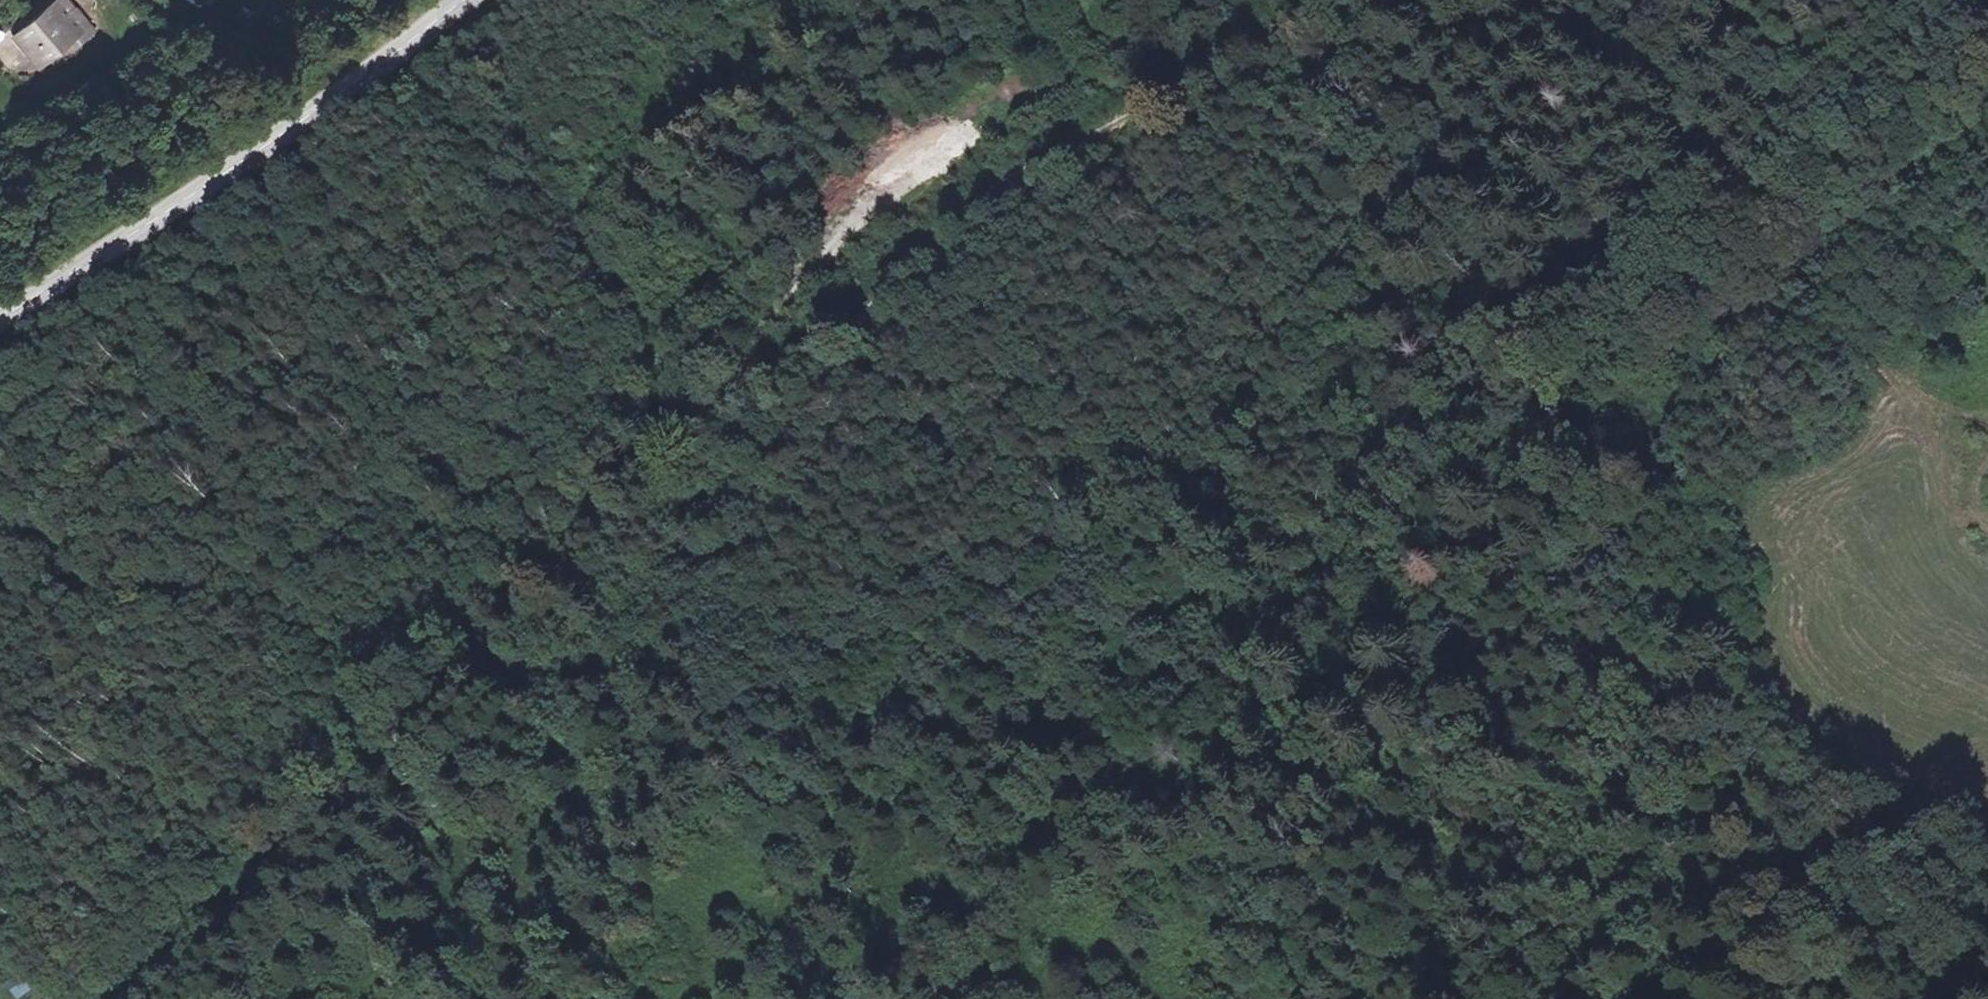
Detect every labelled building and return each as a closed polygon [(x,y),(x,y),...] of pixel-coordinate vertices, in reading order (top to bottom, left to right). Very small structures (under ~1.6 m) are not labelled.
[(48,4),(61,21),(78,9),(72,0),(53,0),(48,4)] [(48,4),(15,27),(42,62),(68,44),(73,50),(95,34),(78,9),(61,21),(48,4)] [(42,62),(15,27),(7,34),(33,69),(42,62)]
